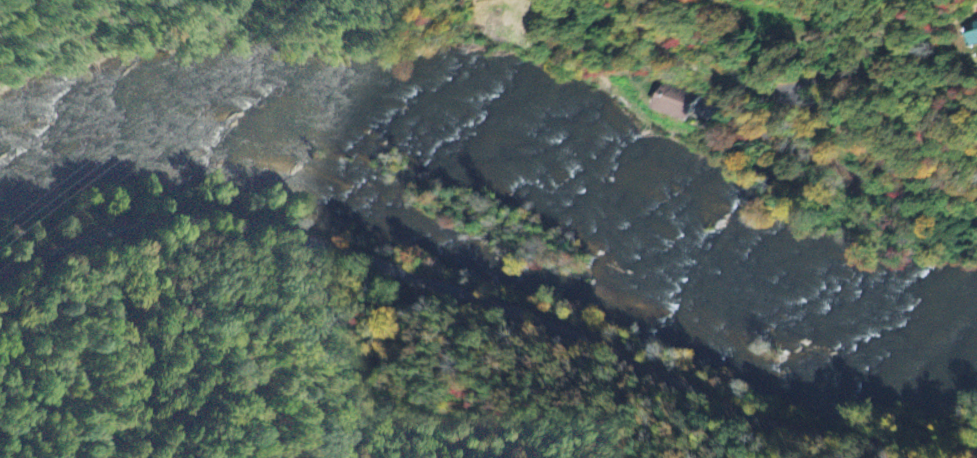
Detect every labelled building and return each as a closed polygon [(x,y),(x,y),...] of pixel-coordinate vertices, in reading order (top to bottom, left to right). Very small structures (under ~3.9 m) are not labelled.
[(976,46),(976,22),(961,26),(966,49),(976,46)] [(685,122),(693,95),(658,84),(650,111),(685,122)]
